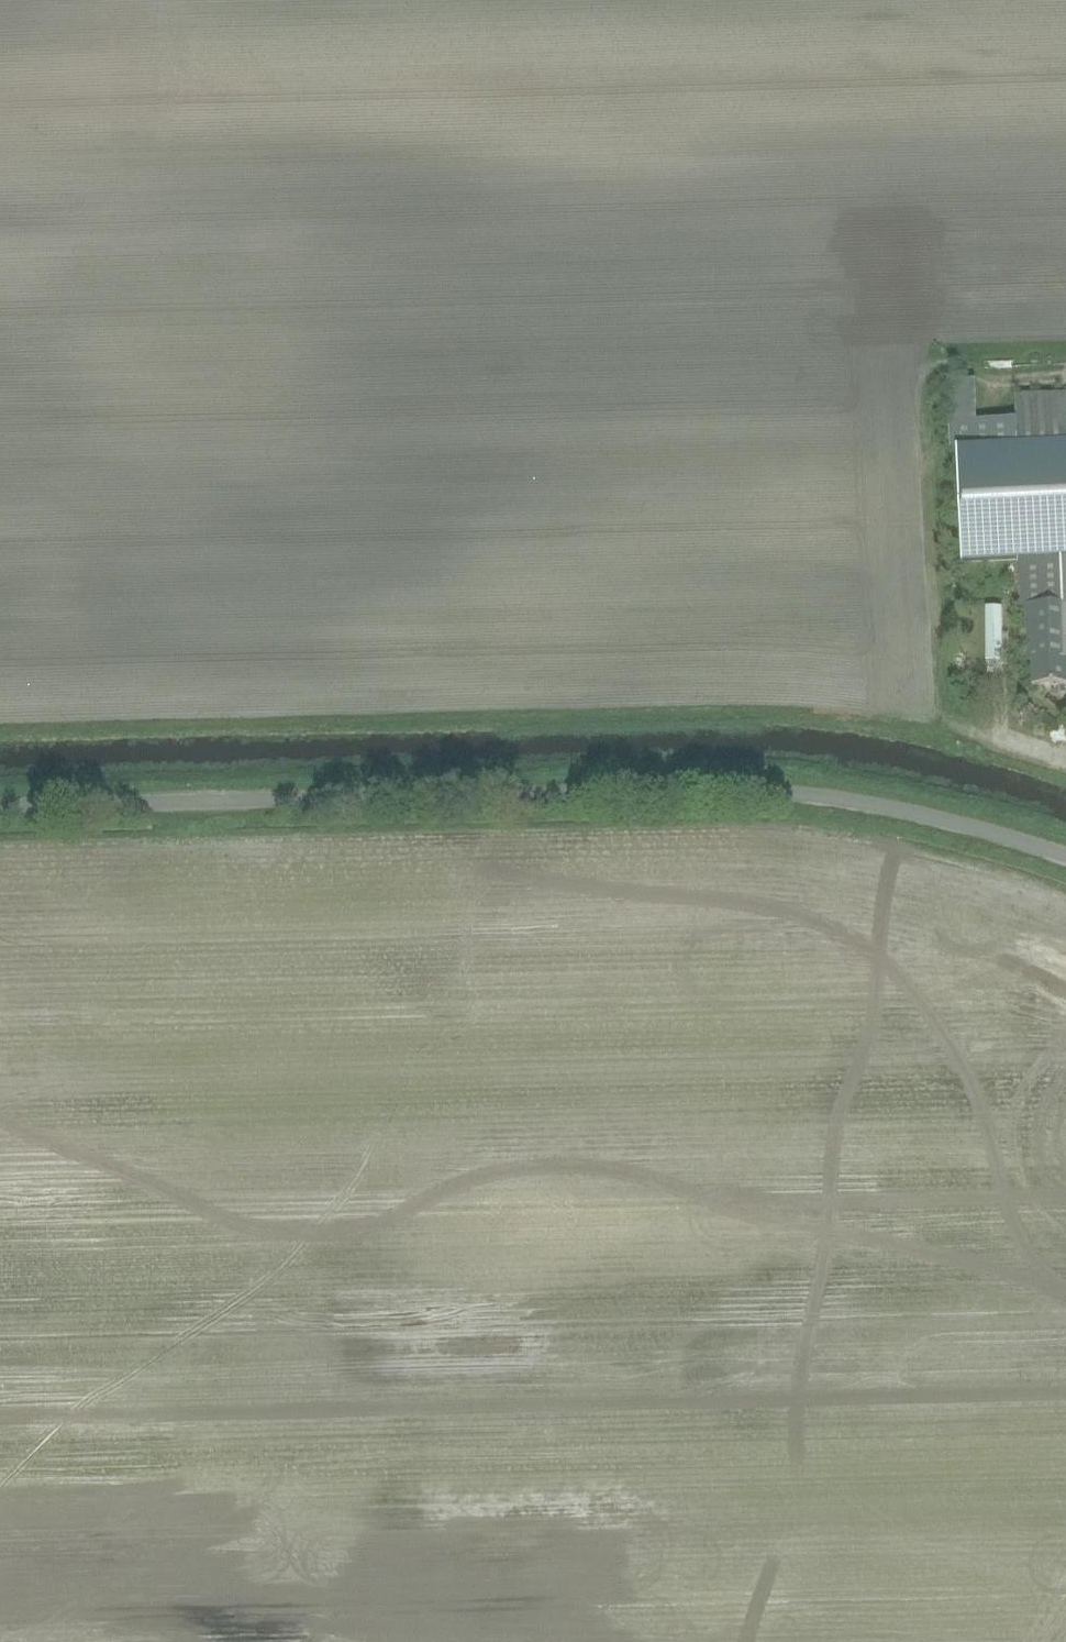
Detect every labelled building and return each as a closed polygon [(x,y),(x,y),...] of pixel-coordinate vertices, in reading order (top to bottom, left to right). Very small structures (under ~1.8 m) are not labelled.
[(1015,395),(1016,420),(1017,445),(1065,442),(1065,393),(1015,395)] [(968,446),(1017,445),(1016,420),(976,422),(948,424),(950,448),(968,446)] [(1065,559),(1065,444),(1017,445),(968,446),(969,560),(1065,559)] [(1028,607),(1031,660),(1065,660),(1065,605),(1028,607)] [(986,661),(1002,661),(1002,609),(986,609),(986,661)]
